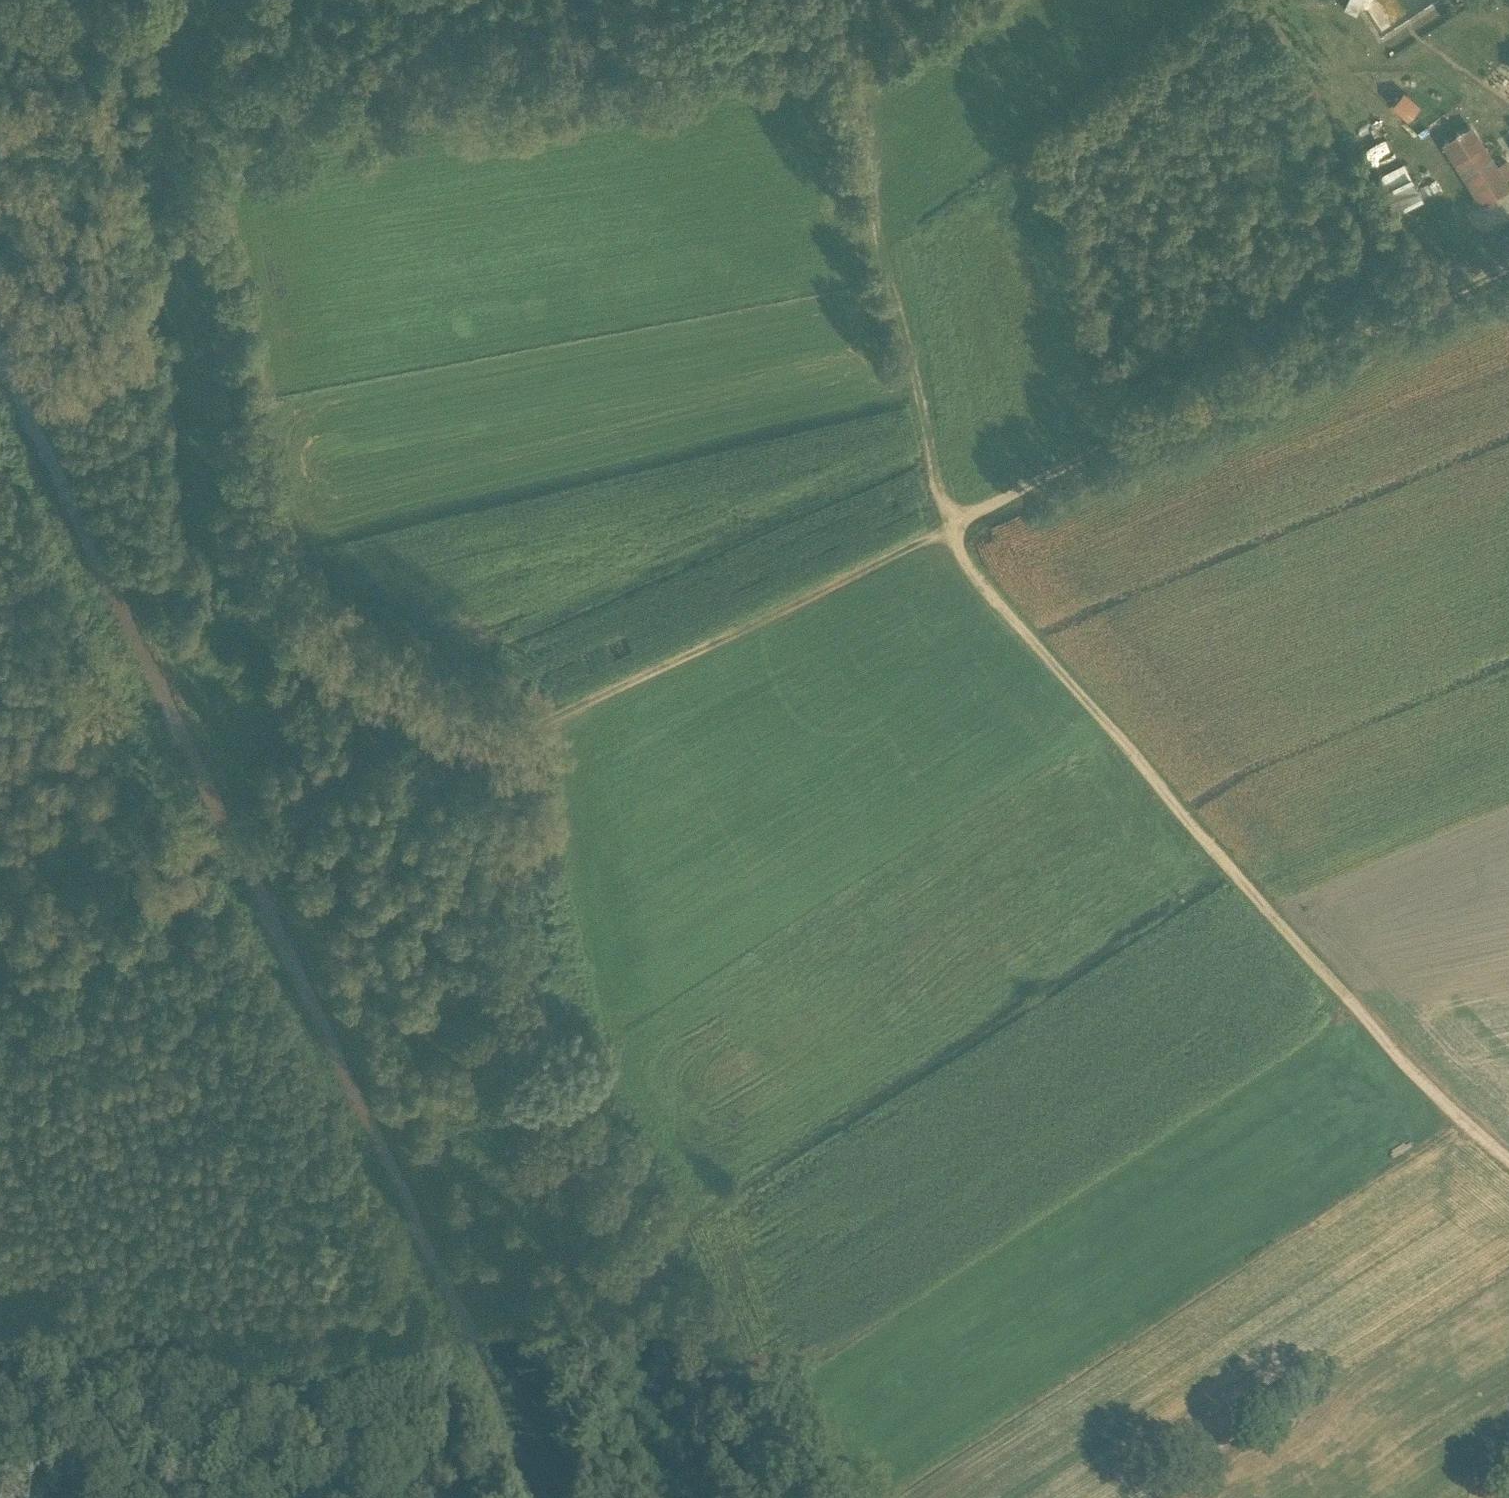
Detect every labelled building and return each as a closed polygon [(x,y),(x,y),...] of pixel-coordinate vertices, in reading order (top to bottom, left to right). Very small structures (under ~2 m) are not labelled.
[(1343,10),(1356,16),(1363,0),(1348,0),(1343,10)] [(1418,110),(1402,94),(1390,107),(1406,122),(1418,110)] [(1470,127),(1442,145),(1482,207),(1508,189),(1508,187),(1470,127)] [(1422,200),(1403,163),(1371,179),(1379,194),(1391,216),(1422,200)]
